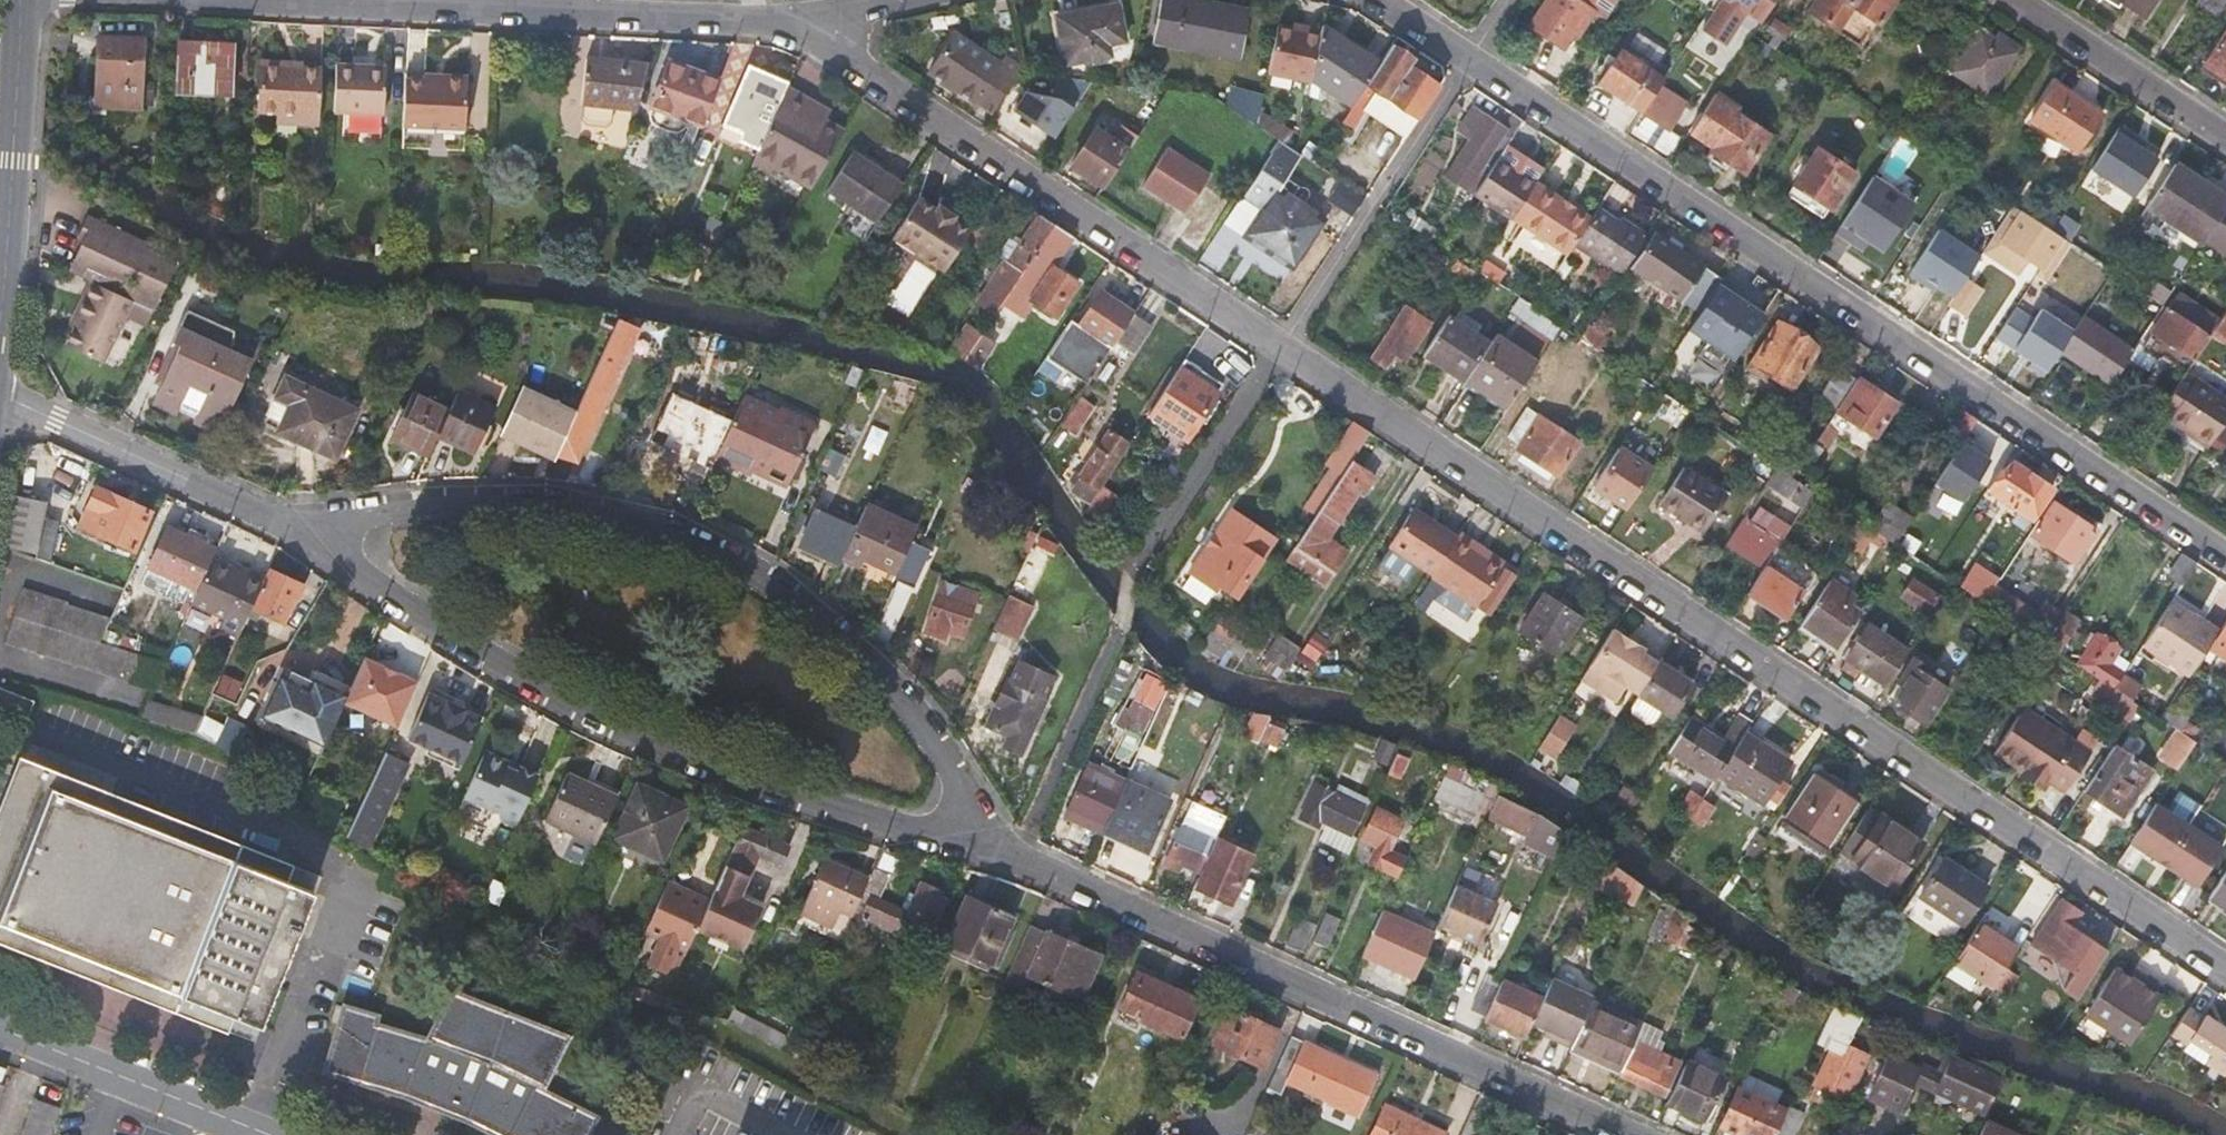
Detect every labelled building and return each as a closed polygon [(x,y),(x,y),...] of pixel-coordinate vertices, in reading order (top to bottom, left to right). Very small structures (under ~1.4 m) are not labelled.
[(1237,57),(1246,11),(1195,0),(1161,0),(1153,39),(1237,57)] [(1528,29),(1560,52),(1576,30),(1581,33),(1594,13),(1575,0),(1548,0),(1528,29)] [(1700,31),(1725,48),(1750,11),(1734,0),(1706,0),(1716,7),(1700,31)] [(1840,14),(1849,0),(1820,0),(1819,1),(1840,14)] [(1840,14),(1857,26),(1864,16),(1878,26),(1895,0),(1849,0),(1840,14)] [(2145,18),(2156,0),(2118,0),(2145,18)] [(2199,6),(2216,17),(2225,3),(2225,0),(2203,0),(2199,6)] [(1064,65),(1110,56),(1108,45),(1124,42),(1118,7),(1056,17),(1064,65)] [(1322,31),(1303,28),(1302,31),(1277,27),(1264,97),(1303,115),(1311,80),(1322,31)] [(1352,106),(1379,64),(1322,27),(1322,31),(1311,80),(1352,106)] [(1972,87),(1966,95),(1981,106),(2015,54),(1993,39),(1982,31),(1976,39),(1965,32),(1942,67),(1972,87)] [(2021,46),(1999,31),(1993,39),(2015,54),(2021,46)] [(2203,70),(2225,86),(2225,36),(2203,70)] [(104,108),(140,109),(143,38),(97,37),(93,97),(88,97),(88,107),(94,113),(104,114),(104,108)] [(951,40),(930,72),(993,113),(1014,79),(956,40),(951,40)] [(234,50),(198,48),(199,44),(177,42),(175,91),(231,95),(234,50)] [(1407,138),(1440,87),(1410,68),(1414,61),(1391,46),(1379,64),(1352,106),(1341,124),(1352,131),(1365,110),(1407,138)] [(1649,77),(1651,73),(1621,53),(1599,86),(1641,115),(1661,85),(1649,77)] [(261,58),(258,115),(293,117),(293,127),(317,128),(320,72),(281,69),(282,59),(261,58)] [(579,105),(586,105),(583,125),(611,129),(613,108),(635,112),(647,67),(585,60),(579,105)] [(667,62),(651,107),(702,126),(719,82),(667,62)] [(380,118),(383,70),(335,67),(331,115),(343,115),(380,118)] [(748,68),(724,126),(742,134),(739,141),(760,151),(786,94),(789,86),(748,68)] [(462,128),(465,75),(439,74),(439,81),(403,79),(401,125),(461,128),(462,128)] [(1037,104),(1034,109),(1029,105),(1037,93),(1023,84),(1001,118),(1028,135),(1045,110),(1037,104)] [(2055,85),(2031,122),(2077,152),(2101,116),(2055,85)] [(1243,138),(1269,155),(1278,141),(1258,128),(1238,115),(1206,94),(1194,93),(1193,99),(1174,94),(1175,91),(1166,90),(1129,150),(1113,176),(1124,183),(1168,113),(1189,118),(1188,122),(1207,127),(1208,123),(1233,129),(1244,137),(1243,138)] [(752,168),(768,175),(773,165),(815,185),(844,132),(823,123),(809,116),(813,106),(786,94),(760,151),(752,168)] [(1669,97),(1653,122),(1669,133),(1686,108),(1669,97)] [(1238,115),(1258,128),(1262,104),(1240,100),(1238,115)] [(1454,120),(1461,110),(1453,104),(1446,115),(1454,120)] [(809,116),(823,123),(828,113),(813,106),(809,116)] [(341,139),(379,141),(380,118),(343,115),(341,139)] [(1469,129),(1464,136),(1471,140),(1458,160),(1473,170),(1485,178),(1496,161),(1522,121),(1513,115),(1503,129),(1485,117),(1482,123),(1470,115),(1463,125),(1469,129)] [(1735,116),(1710,152),(1739,173),(1764,136),(1735,116)] [(460,151),(461,128),(401,125),(399,147),(460,151)] [(2158,157),(2159,154),(2121,129),(2098,162),(2153,198),(2173,167),(2158,157)] [(1097,130),(1073,168),(1105,189),(1113,176),(1129,150),(1097,130)] [(1303,211),(1306,206),(1292,196),(1288,201),(1277,193),(1301,156),(1278,141),(1269,155),(1243,196),(1264,211),(1248,235),(1293,266),(1322,223),(1303,211)] [(1165,150),(1137,189),(1182,220),(1211,176),(1165,150)] [(1816,152),(1793,188),(1829,212),(1853,176),(1816,152)] [(880,223),(903,187),(853,156),(829,191),(880,223)] [(1450,173),(1464,183),(1473,170),(1458,160),(1450,173)] [(1511,219),(1533,186),(1496,161),(1485,178),(1474,195),(1511,220),(1511,219)] [(2147,208),(2202,245),(2205,241),(2225,209),(2225,198),(2175,164),(2173,167),(2153,198),(2147,208)] [(1875,170),(1836,232),(1865,250),(1870,242),(1885,252),(1919,198),(1875,170)] [(1357,215),(1367,199),(1343,183),(1332,200),(1357,215)] [(1593,220),(1535,183),(1533,186),(1511,219),(1569,257),(1576,247),(1593,220)] [(1793,188),(1786,198),(1822,222),(1829,212),(1793,188)] [(1227,221),(1248,235),(1264,211),(1243,196),(1227,221)] [(938,209),(920,198),(894,238),(945,271),(971,231),(954,220),(956,216),(940,205),(938,209)] [(1992,238),(2001,244),(2000,245),(2039,271),(2061,240),(2012,208),(1992,238)] [(2205,241),(2225,255),(2225,209),(2205,241)] [(1630,224),(1627,229),(1599,211),(1593,220),(1576,247),(1623,277),(1649,237),(1630,224)] [(171,257),(114,230),(116,227),(83,212),(73,235),(79,238),(65,268),(87,279),(128,298),(148,307),(148,308),(171,257)] [(1042,216),(1019,249),(1007,241),(998,254),(1008,262),(999,275),(1001,282),(1012,290),(1014,287),(1055,225),(1042,216)] [(1055,225),(1014,287),(1057,315),(1080,283),(1055,266),(1074,238),(1055,225)] [(1938,225),(1911,273),(1955,298),(1983,250),(1938,225)] [(1657,237),(1636,268),(1686,300),(1705,270),(1657,237)] [(915,258),(889,300),(910,313),(936,271),(915,258)] [(128,298),(87,279),(72,312),(77,315),(63,343),(97,359),(119,315),(128,298)] [(2188,280),(2168,310),(2209,337),(2225,312),(2225,305),(2188,280)] [(1741,358),(1767,305),(1716,281),(1690,333),(1741,358)] [(1112,348),(1135,314),(1103,292),(1081,326),(1112,348)] [(128,298),(119,315),(139,325),(148,307),(128,298)] [(1387,368),(1395,356),(1404,363),(1431,321),(1407,305),(1371,358),(1387,368)] [(181,307),(167,337),(175,341),(190,311),(181,307)] [(2152,333),(2193,361),(2209,337),(2168,310),(2152,333)] [(171,409),(174,403),(189,411),(187,417),(218,431),(252,359),(226,346),(229,329),(190,311),(175,341),(157,379),(148,399),(171,409)] [(2225,347),(2225,346),(2225,312),(2209,337),(2225,347)] [(1112,348),(1130,360),(1153,325),(1135,314),(1112,348)] [(1448,317),(1423,355),(1464,383),(1467,378),(1489,345),(1448,317)] [(2110,386),(2132,352),(2081,319),(2059,353),(2110,386)] [(1777,324),(1752,361),(1792,388),(1817,350),(1777,324)] [(577,414),(559,453),(578,462),(635,335),(616,326),(577,414)] [(977,330),(963,349),(970,354),(974,348),(983,334),(977,330)] [(653,331),(646,344),(659,351),(667,338),(653,331)] [(983,334),(974,348),(987,356),(996,343),(983,334)] [(1510,407),(1540,363),(1496,334),(1489,345),(1467,378),(1510,407)] [(175,341),(167,337),(149,374),(157,379),(175,341)] [(2042,379),(2059,353),(2048,345),(2031,371),(2042,379)] [(1187,441),(1223,385),(1185,361),(1149,416),(1187,441)] [(1016,402),(1017,403),(1029,410),(1054,372),(1041,363),(1016,402)] [(1858,380),(1842,369),(1819,402),(1836,413),(1858,380)] [(2225,421),(2225,403),(2184,376),(2157,416),(2207,449),(2225,421)] [(357,410),(286,377),(267,416),(281,423),(277,432),(335,458),(357,410)] [(1642,379),(1633,391),(1648,401),(1657,388),(1642,379)] [(1873,439),(1896,406),(1858,380),(1836,413),(1873,439)] [(521,389),(500,437),(555,462),(559,453),(577,414),(521,389)] [(453,395),(445,411),(410,394),(385,444),(421,461),(430,443),(466,460),(489,412),(453,395)] [(1076,435),(1095,406),(1080,396),(1061,425),(1076,435)] [(780,408),(778,413),(743,397),(715,458),(751,475),(753,469),(787,485),(815,425),(780,408)] [(1530,408),(1511,436),(1524,445),(1520,450),(1560,477),(1583,443),(1530,408)] [(1949,438),(1961,446),(1978,420),(1966,412),(1949,438)] [(1350,462),(1369,433),(1353,423),(1325,466),(1331,470),(1306,508),(1316,515),(1350,462)] [(1827,447),(1838,433),(1827,425),(1817,441),(1827,447)] [(1094,500),(1133,440),(1113,427),(1073,485),(1094,500)] [(1799,467),(1761,442),(1754,452),(1779,468),(1792,477),(1799,467)] [(837,478),(847,456),(829,448),(820,470),(837,478)] [(1630,510),(1655,472),(1621,449),(1596,487),(1630,510)] [(1361,490),(1365,492),(1374,479),(1350,462),(1316,515),(1295,548),(1336,575),(1347,558),(1323,543),(1335,527),(1336,527),(1361,490)] [(2033,521),(2054,490),(2013,463),(2008,472),(1998,466),(1983,488),(2033,521)] [(1686,468),(1661,505),(1704,532),(1729,497),(1686,468)] [(1804,508),(1815,492),(1792,477),(1779,468),(1768,484),(1790,498),(1804,508)] [(105,514),(95,533),(133,551),(151,512),(97,487),(88,506),(105,514)] [(0,534),(0,545),(37,551),(42,525),(47,502),(8,493),(0,534)] [(1790,529),(1804,508),(1790,498),(1776,518),(1790,529)] [(1889,499),(1872,525),(1896,541),(1913,515),(1889,499)] [(2096,530),(2058,505),(2044,525),(2039,522),(2030,534),(2074,562),(2096,530)] [(95,533),(105,514),(88,506),(80,526),(95,533)] [(858,569),(862,560),(896,576),(911,543),(917,531),(866,508),(857,529),(842,561),(858,569)] [(1412,513),(1438,532),(1441,527),(1415,509),(1412,513)] [(815,510),(799,544),(841,563),(842,561),(857,529),(815,510)] [(1433,577),(1458,538),(1441,527),(1438,532),(1412,513),(1389,547),(1433,577)] [(1237,601),(1275,546),(1231,517),(1189,580),(1214,597),(1219,589),(1237,601)] [(1745,519),(1728,544),(1764,568),(1765,566),(1790,529),(1776,518),(1764,534),(1745,519)] [(42,525),(37,551),(57,555),(63,530),(42,525)] [(167,527),(149,568),(197,590),(211,559),(215,549),(167,527)] [(1030,551),(1037,536),(1029,532),(1022,547),(1030,551)] [(1478,609),(1505,568),(1486,555),(1488,552),(1461,533),(1458,538),(1433,577),(1432,578),(1478,609)] [(896,576),(895,580),(915,589),(931,552),(911,543),(896,576)] [(2182,587),(2198,563),(2184,554),(2169,578),(2182,587)] [(250,609),(264,577),(241,567),(239,572),(211,559),(197,590),(192,602),(225,617),(222,624),(240,632),(250,609)] [(1764,568),(1747,593),(1788,621),(1806,593),(1765,566),(1764,568)] [(282,623),(293,598),(296,599),(303,584),(268,568),(264,577),(250,609),(282,623)] [(1985,603),(1996,587),(1984,579),(1973,596),(1985,603)] [(1841,649),(1863,616),(1852,608),(1857,600),(1831,581),(1803,624),(1841,649)] [(1920,608),(1918,611),(1927,617),(1940,597),(1915,582),(1905,598),(1920,608)] [(942,585),(926,634),(945,640),(947,634),(951,622),(968,628),(978,596),(942,585)] [(2042,618),(1996,587),(1985,603),(1995,610),(1998,607),(2036,633),(2034,636),(2048,645),(2067,615),(2051,604),(2042,618)] [(110,620),(65,606),(66,603),(24,590),(7,641),(152,687),(160,659),(100,643),(110,620)] [(1546,595),(1521,632),(1556,655),(1580,618),(1546,595)] [(1015,641),(1031,608),(1009,597),(994,630),(1015,641)] [(2220,632),(2202,619),(2200,623),(2172,603),(2143,647),(2190,678),(2216,637),(2220,632)] [(1255,639),(1272,615),(1258,606),(1242,631),(1255,639)] [(2081,626),(2067,615),(2048,645),(2062,655),(2081,626)] [(1241,632),(1218,618),(1200,646),(1222,661),(1241,632)] [(968,628),(951,622),(947,634),(964,639),(968,628)] [(2225,644),(2225,622),(2220,632),(2216,637),(2225,644)] [(1888,687),(1910,654),(1872,628),(1849,661),(1888,687)] [(1644,653),(1646,650),(1614,630),(1582,679),(1615,701),(1625,684),(1639,694),(1659,663),(1644,653)] [(1285,673),(1301,649),(1280,635),(1264,658),(1285,673)] [(2113,689),(2123,674),(2112,667),(2122,651),(2101,638),(2099,640),(2094,637),(2087,646),(2092,650),(2080,667),(2113,689)] [(2041,666),(2028,686),(2062,709),(2076,689),(2061,678),(2065,672),(2058,667),(2064,659),(2048,648),(2038,663),(2041,666)] [(396,726),(416,682),(364,659),(344,701),(396,726)] [(1905,687),(1894,705),(1926,726),(1949,691),(1919,672),(1923,665),(1915,660),(1900,684),(1905,687)] [(333,726),(315,718),(328,689),(267,661),(247,706),(308,733),(294,763),(312,771),(333,726)] [(1681,721),(1701,691),(1659,663),(1639,694),(1681,721)] [(1018,665),(1008,687),(1005,685),(984,730),(1006,740),(1001,751),(1019,760),(1044,704),(1041,702),(1051,681),(1018,665)] [(2143,688),(2125,675),(2115,691),(2126,698),(2133,703),(2143,688)] [(2100,687),(2093,697),(2107,706),(2114,697),(2100,687)] [(28,721),(36,703),(1,689),(0,690),(0,710),(28,721)] [(1141,739),(1138,737),(1158,698),(1144,690),(1131,715),(1123,711),(1115,726),(1129,733),(1116,757),(1128,763),(1141,739)] [(402,747),(457,771),(479,720),(425,697),(402,747)] [(2126,698),(2118,711),(2132,720),(2141,708),(2133,703),(2126,698)] [(140,720),(170,728),(176,711),(148,701),(140,720)] [(2191,741),(2198,731),(2187,723),(2189,719),(2171,707),(2162,722),(2191,741)] [(2027,767),(2024,770),(2047,786),(2050,782),(2067,794),(2093,756),(2023,709),(1997,747),(2027,767)] [(195,734),(202,719),(176,711),(170,728),(195,734)] [(1562,711),(1540,748),(1557,758),(1579,721),(1562,711)] [(1753,724),(1742,717),(1727,740),(1692,716),(1669,752),(1715,783),(1721,774),(1748,732),(1753,724)] [(1253,722),(1246,737),(1261,745),(1263,739),(1268,729),(1253,722)] [(1268,729),(1263,739),(1277,747),(1284,734),(1269,726),(1268,729)] [(1780,779),(1792,762),(1748,732),(1721,774),(1764,803),(1776,786),(1780,779)] [(2121,814),(2152,768),(2116,744),(2086,791),(2121,814)] [(1363,765),(1382,773),(1389,759),(1370,750),(1363,765)] [(489,753),(482,755),(461,801),(495,816),(498,823),(513,831),(538,775),(519,766),(517,771),(507,766),(505,760),(489,753)] [(361,846),(400,762),(383,754),(345,836),(361,846)] [(1399,756),(1389,776),(1399,781),(1409,761),(1399,756)] [(115,800),(34,767),(0,851),(0,947),(50,967),(55,955),(232,1025),(235,1018),(260,1028),(312,897),(109,816),(115,800)] [(614,801),(582,786),(584,782),(565,773),(543,821),(594,844),(614,801)] [(1818,774),(1786,823),(1826,849),(1858,801),(1818,774)] [(1104,829),(1121,794),(1082,776),(1067,810),(1104,829)] [(618,792),(587,777),(584,782),(582,786),(614,801),(618,792)] [(1440,794),(1464,805),(1471,789),(1447,778),(1440,794)] [(1780,779),(1776,786),(1787,793),(1792,786),(1780,779)] [(1104,829),(1104,830),(1147,850),(1169,801),(1127,782),(1121,794),(1104,829)] [(635,786),(612,839),(661,861),(685,809),(635,786)] [(1301,821),(1318,830),(1322,823),(1326,826),(1319,840),(1350,855),(1357,840),(1351,836),(1364,809),(1317,787),(1301,821)] [(1701,800),(1689,793),(1676,812),(1688,819),(1701,800)] [(1718,805),(1706,797),(1691,820),(1703,827),(1718,805)] [(1507,805),(1502,817),(1527,830),(1533,817),(1507,805)] [(1402,820),(1378,810),(1364,842),(1377,849),(1368,867),(1397,880),(1405,861),(1387,853),(1402,820)] [(1892,889),(1894,886),(1907,894),(1935,852),(1881,816),(1851,862),(1892,889)] [(2175,824),(2165,838),(2159,834),(2147,850),(2138,843),(2127,859),(2163,883),(2194,836),(2175,824)] [(1163,868),(1178,874),(1182,865),(1202,874),(1216,842),(1182,826),(1163,868)] [(738,898),(755,861),(778,871),(787,852),(739,830),(707,902),(703,912),(696,928),(743,950),(761,909),(738,898)] [(1207,902),(1215,906),(1218,898),(1233,905),(1250,867),(1216,851),(1199,890),(1210,895),(1207,902)] [(1480,945),(1509,872),(1467,856),(1438,929),(1480,945)] [(1946,860),(1919,899),(1963,928),(1989,888),(1946,860)] [(828,863),(821,879),(815,877),(799,914),(840,933),(865,879),(828,863)] [(1600,886),(1635,903),(1645,881),(1611,865),(1600,886)] [(863,895),(879,903),(891,878),(874,870),(863,895)] [(2208,898),(2225,910),(2225,871),(2208,898)] [(497,903),(506,883),(492,876),(483,896),(497,903)] [(703,912),(681,900),(685,892),(667,883),(646,931),(659,938),(648,964),(674,977),(696,928),(703,912)] [(905,893),(897,911),(906,915),(897,935),(917,944),(940,892),(921,883),(915,897),(905,893)] [(703,912),(707,902),(685,892),(681,900),(703,912)] [(940,892),(917,944),(927,949),(950,896),(940,892)] [(854,915),(897,935),(906,915),(897,911),(879,903),(863,895),(854,915)] [(966,899),(946,944),(998,966),(1016,925),(1008,921),(1009,918),(966,899)] [(2096,944),(2099,938),(2078,923),(2083,916),(2061,902),(2032,946),(2074,974),(2064,990),(2078,999),(2108,953),(2096,944)] [(1326,917),(1314,943),(1328,949),(1340,923),(1326,917)] [(1304,956),(1317,927),(1296,918),(1283,947),(1304,956)] [(1673,919),(1669,925),(1673,927),(1666,942),(1677,947),(1686,926),(1673,919)] [(1980,924),(1961,953),(2001,980),(2020,951),(1980,924)] [(1029,976),(1082,1000),(1101,958),(1079,948),(1068,943),(1031,926),(1004,985),(1021,993),(1029,976)] [(1698,931),(1686,926),(1677,947),(1688,952),(1698,931)] [(1068,943),(1079,948),(1083,942),(1071,937),(1068,943)] [(1381,942),(1370,967),(1401,981),(1412,956),(1381,942)] [(2129,978),(2135,982),(2143,972),(2136,967),(2129,978)] [(2115,968),(2084,1014),(2128,1043),(2165,987),(2143,972),(2135,982),(2129,978),(2115,968)] [(1136,974),(1121,1009),(1139,1017),(1137,1021),(1182,1042),(1200,1003),(1136,974)] [(1487,1015),(1499,989),(1471,977),(1459,1003),(1487,1015)] [(1487,1015),(1485,1019),(1524,1037),(1530,1023),(1541,1000),(1502,982),(1499,989),(1487,1015)] [(1530,1023),(1542,1029),(1553,1034),(1551,1040),(1568,1048),(1588,1006),(1590,1000),(1550,982),(1541,1000),(1530,1023)] [(539,1085),(493,1059),(513,1008),(450,983),(429,1035),(380,1021),(362,1083),(416,1099),(470,1121),(498,1134),(513,1134),(539,1085)] [(1588,1006),(1568,1048),(1619,1073),(1633,1042),(1638,1030),(1588,1006)] [(789,1059),(794,1049),(783,1042),(734,1008),(731,1016),(730,1018),(789,1059)] [(1213,1044),(1261,1066),(1277,1032),(1229,1010),(1213,1044)] [(2190,1045),(2194,1039),(2215,1054),(2208,1064),(2225,1075),(2225,1073),(2225,1029),(2208,1017),(2205,1021),(2188,1010),(2173,1032),(2190,1045)] [(1848,1058),(1842,1056),(1850,1039),(1824,1025),(1816,1044),(1830,1051),(1810,1096),(1819,1099),(1824,1090),(1831,1095),(1834,1090),(1848,1097),(1861,1069),(1846,1063),(1848,1058)] [(1553,1034),(1542,1029),(1540,1035),(1551,1040),(1553,1034)] [(799,1037),(788,1032),(783,1042),(794,1049),(797,1043),(799,1037)] [(1268,1087),(1279,1092),(1286,1079),(1328,1099),(1326,1104),(1356,1118),(1375,1078),(1290,1037),(1268,1087)] [(1619,1073),(1617,1075),(1664,1098),(1680,1064),(1633,1042),(1619,1073)] [(789,1059),(799,1063),(807,1048),(797,1043),(794,1049),(789,1059)] [(1999,1071),(1950,1058),(1942,1077),(1933,1096),(1931,1101),(1932,1107),(1933,1109),(1935,1111),(1938,1113),(1940,1113),(1943,1112),(1945,1111),(1946,1109),(1947,1107),(1980,1122),(1999,1080),(1995,1078),(1999,1071)] [(1888,1059),(1868,1103),(1900,1117),(1914,1088),(1933,1096),(1942,1077),(1922,1067),(1919,1073),(1888,1059)] [(1688,1062),(1669,1105),(1705,1121),(1725,1079),(1688,1062)] [(1785,1111),(1737,1090),(1720,1128),(1736,1134),(1775,1134),(1785,1111)] [(33,1095),(19,1134),(49,1134),(60,1105),(33,1095)] [(1387,1107),(1373,1134),(1447,1134),(1387,1107)] [(1801,1118),(1785,1111),(1775,1134),(1793,1134),(1801,1118)] [(1979,1134),(2007,1134),(1984,1125),(1979,1134)]
